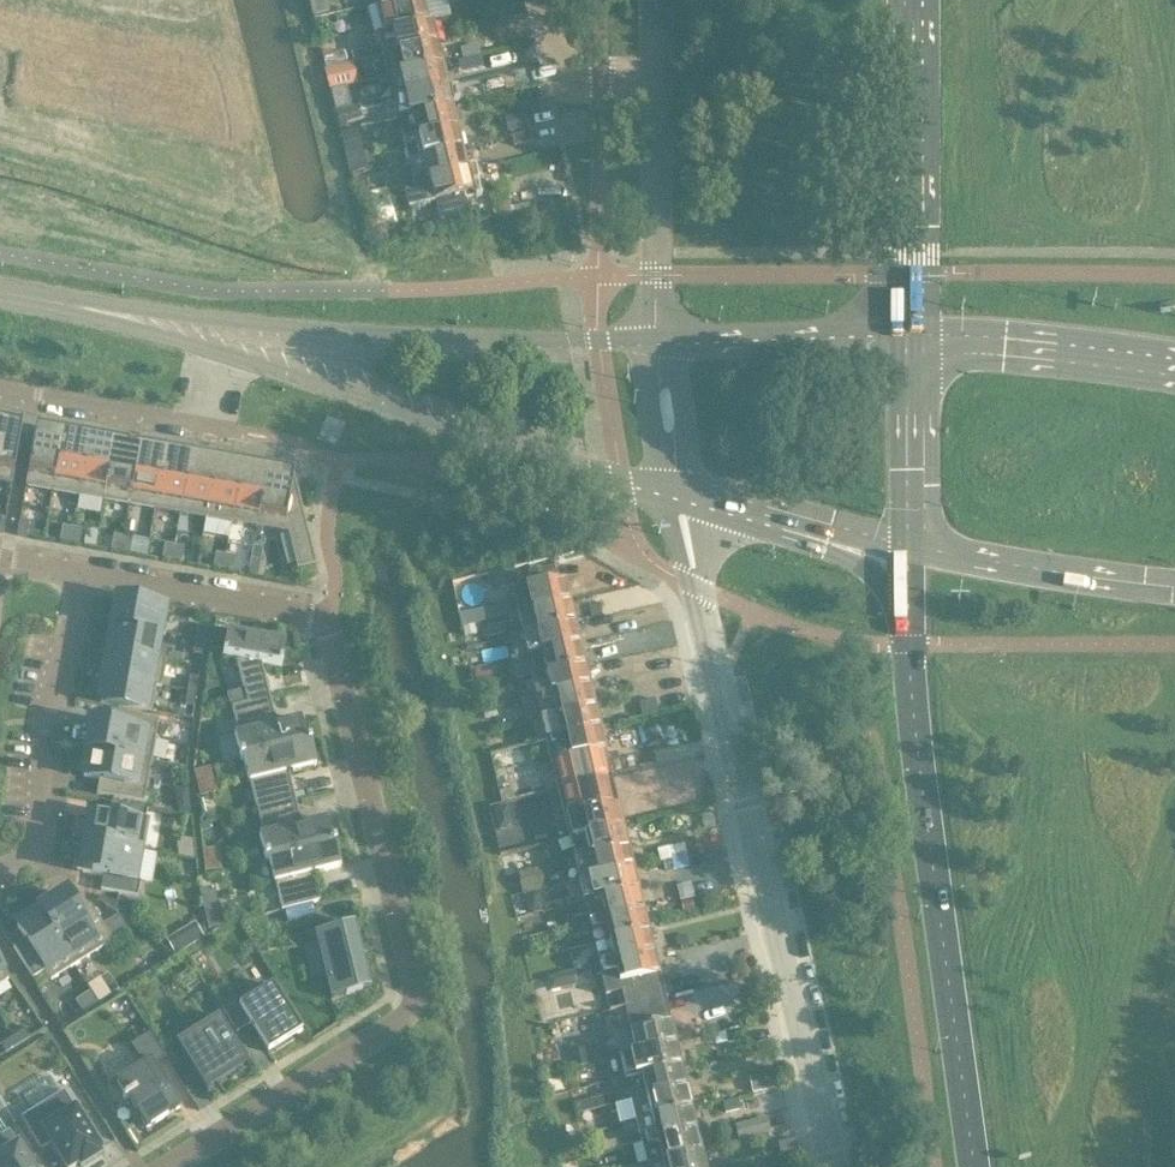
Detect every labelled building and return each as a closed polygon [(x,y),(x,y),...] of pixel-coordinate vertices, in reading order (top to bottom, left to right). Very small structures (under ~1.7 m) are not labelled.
[(313,20),(330,16),(326,0),(308,0),(313,20)] [(432,22),(425,24),(419,0),(406,0),(376,7),(382,33),(376,35),(379,48),(351,54),(354,65),(438,45),(432,22)] [(443,66),(438,45),(354,65),(355,72),(384,65),(387,80),(443,66)] [(478,45),(460,50),(462,60),(481,56),(478,45)] [(448,86),(443,66),(387,80),(389,89),(362,95),(365,106),(392,99),(448,86)] [(453,107),(448,86),(392,99),(397,120),(411,117),(453,107)] [(458,128),(453,107),(411,117),(414,129),(400,132),(402,142),(458,128)] [(339,129),(361,124),(358,108),(336,113),(339,129)] [(530,114),(507,119),(510,134),(533,129),(530,114)] [(463,149),(458,128),(402,142),(407,162),(463,149)] [(468,170),(463,149),(407,162),(412,183),(468,170)] [(468,170),(412,183),(400,186),(402,193),(404,193),(408,209),(435,203),(440,224),(469,217),(466,199),(474,197),(473,191),(468,170)] [(362,173),(351,176),(357,203),(363,202),(362,195),(366,194),(362,173)] [(12,486),(22,428),(0,425),(0,484),(12,486)] [(36,431),(25,488),(51,493),(62,435),(36,431)] [(62,435),(51,493),(77,497),(88,440),(62,435)] [(88,440),(77,497),(103,502),(114,445),(88,440)] [(114,445),(103,502),(129,506),(140,449),(135,448),(134,450),(128,449),(129,447),(114,445)] [(140,449),(129,506),(155,511),(166,454),(140,449)] [(166,454),(155,511),(181,515),(191,458),(166,454)] [(191,458),(181,515),(205,520),(215,463),(191,458)] [(215,463),(205,520),(230,524),(240,467),(215,463)] [(240,467),(230,524),(257,529),(267,472),(240,467)] [(267,472),(257,529),(288,534),(297,571),(316,567),(293,477),(267,472)] [(496,496),(483,491),(479,501),(492,505),(496,496)] [(19,522),(17,536),(26,537),(29,523),(19,522)] [(62,527),(60,541),(70,543),(72,528),(62,527)] [(72,528),(70,543),(79,544),(81,530),(72,528)] [(114,536),(111,550),(121,552),(123,538),(114,536)] [(123,538),(121,552),(130,554),(133,539),(123,538)] [(165,545),(162,559),(172,561),(174,546),(165,545)] [(174,546),(172,561),(181,563),(184,548),(174,546)] [(216,554),(213,568),(223,570),(225,556),(216,554)] [(225,556),(223,570),(232,572),(235,557),(225,556)] [(248,574),(258,576),(260,562),(251,560),(248,574)] [(570,602),(565,581),(558,583),(554,566),(530,571),(534,589),(511,594),(514,602),(517,616),(570,602)] [(316,567),(297,571),(300,584),(319,579),(316,567)] [(119,599),(114,625),(165,634),(169,608),(119,599)] [(514,602),(459,615),(462,629),(474,626),(517,616),(514,602)] [(575,624),(570,602),(517,616),(522,637),(523,637),(575,624)] [(514,661),(580,645),(575,624),(523,637),(526,648),(495,655),(497,663),(514,659),(514,661)] [(114,625),(109,652),(166,662),(166,660),(155,658),(159,635),(165,636),(165,634),(114,625)] [(197,626),(195,640),(204,642),(206,627),(197,626)] [(474,626),(462,629),(464,638),(476,635),(474,626)] [(227,633),(222,658),(236,660),(246,701),(269,696),(261,665),(281,669),(286,643),(227,633)] [(195,640),(193,655),(202,656),(204,642),(195,640)] [(586,668),(580,645),(514,661),(515,665),(522,668),(529,667),(531,678),(545,675),(546,677),(586,668)] [(109,652),(105,678),(161,688),(166,662),(109,652)] [(590,687),(586,668),(546,677),(548,685),(535,688),(535,689),(521,693),(524,703),(537,700),(590,687)] [(487,676),(473,674),(476,689),(489,686),(487,676)] [(189,677),(187,692),(197,693),(199,679),(189,677)] [(105,678),(100,704),(151,713),(156,687),(161,688),(105,678)] [(596,709),(590,687),(537,700),(543,722),(596,709)] [(187,692),(185,706),(195,707),(197,693),(187,692)] [(247,704),(231,708),(238,736),(234,737),(239,759),(306,743),(302,725),(301,720),(277,726),(269,696),(246,701),(247,704)] [(655,699),(638,703),(641,717),(658,713),(655,699)] [(601,730),(596,709),(543,722),(548,743),(601,730)] [(112,713),(111,715),(116,716),(114,728),(93,724),(88,751),(140,760),(152,762),(159,721),(112,713)] [(612,778),(601,730),(548,743),(559,790),(612,778)] [(306,743),(239,759),(240,762),(243,761),(249,783),(250,783),(256,810),(258,809),(292,801),(295,800),(288,773),(316,767),(309,742),(306,743)] [(144,803),(152,762),(88,751),(83,778),(99,780),(104,781),(102,793),(97,792),(97,795),(144,803)] [(624,827),(618,805),(611,807),(610,802),(617,800),(612,778),(559,790),(571,840),(624,827)] [(292,801),(258,809),(265,836),(259,837),(265,861),(335,843),(331,843),(326,821),(298,828),(292,801)] [(108,818),(86,814),(81,843),(139,853),(147,810),(111,804),(110,806),(115,807),(113,819),(108,818)] [(507,829),(512,821),(508,806),(492,810),(498,832),(507,829)] [(716,828),(713,814),(702,817),(705,830),(716,828)] [(576,861),(629,848),(624,827),(571,840),(573,848),(575,848),(578,858),(576,859),(576,861)] [(134,881),(139,853),(81,843),(76,872),(103,877),(108,878),(106,889),(101,888),(101,891),(137,897),(140,882),(134,881)] [(335,843),(265,861),(265,862),(268,861),(274,884),(275,884),(282,911),(320,902),(313,874),(340,867),(335,843)] [(668,848),(671,861),(686,858),(683,845),(668,848)] [(634,869),(629,848),(576,861),(581,881),(579,881),(579,883),(634,869)] [(639,891),(634,869),(579,883),(584,902),(586,902),(586,904),(639,891)] [(541,891),(536,870),(515,875),(520,897),(528,895),(535,893),(541,891)] [(691,884),(676,888),(680,902),(692,899),(694,899),(691,884)] [(644,911),(639,891),(586,904),(589,912),(566,918),(569,929),(570,929),(644,911)] [(528,895),(524,900),(527,911),(533,915),(540,913),(544,908),(541,897),(535,893),(528,895)] [(101,950),(81,918),(78,913),(67,895),(42,911),(76,965),(101,950)] [(692,899),(680,902),(683,913),(694,910),(692,899)] [(91,912),(81,918),(101,950),(113,942),(90,906),(88,907),(91,912)] [(76,965),(42,911),(17,926),(26,940),(28,945),(45,971),(51,981),(76,965)] [(649,933),(644,911),(570,929),(572,939),(608,930),(611,942),(649,933)] [(170,939),(178,951),(205,934),(197,922),(170,939)] [(354,924),(315,934),(331,999),(371,989),(354,924)] [(654,953),(649,933),(611,942),(613,953),(588,959),(590,969),(654,953)] [(45,971),(28,945),(18,951),(16,947),(13,948),(33,979),(45,971)] [(657,983),(655,976),(659,975),(659,974),(654,953),(590,969),(592,976),(601,974),(606,996),(621,992),(625,1008),(665,998),(661,982),(657,983)] [(8,981),(0,968),(0,986),(8,981)] [(551,990),(575,984),(573,973),(548,979),(551,990)] [(302,1032),(273,985),(239,1006),(239,1007),(250,1025),(268,1053),(302,1032)] [(676,1044),(670,1022),(663,1023),(662,1016),(669,1014),(665,998),(625,1008),(630,1031),(615,1035),(620,1057),(676,1044)] [(250,1025),(239,1007),(239,1006),(235,999),(221,1008),(236,1033),(250,1025)] [(249,1065),(218,1016),(216,1018),(218,1020),(179,1045),(177,1042),(175,1043),(206,1092),(208,1091),(206,1088),(245,1064),(247,1067),(249,1065)] [(739,1029),(725,1032),(727,1044),(741,1041),(739,1029)] [(24,1030),(13,1038),(18,1046),(30,1039),(24,1030)] [(143,1065),(117,1082),(125,1096),(128,1099),(146,1129),(180,1109),(153,1066),(166,1059),(150,1034),(130,1046),(143,1065)] [(18,1046),(13,1038),(0,1046),(5,1054),(18,1046)] [(583,1064),(600,1062),(598,1043),(580,1045),(583,1064)] [(681,1065),(676,1044),(620,1057),(625,1078),(639,1075),(681,1065)] [(630,1100),(686,1086),(681,1065),(639,1075),(642,1088),(628,1091),(629,1093),(577,1106),(579,1112),(579,1115),(631,1103),(630,1100)] [(773,1074),(749,1079),(752,1093),(776,1088),(773,1074)] [(21,1118),(41,1150),(51,1144),(65,1166),(75,1166),(79,1165),(80,1166),(82,1166),(100,1156),(98,1153),(101,1151),(64,1092),(60,1094),(50,1078),(22,1095),(32,1112),(21,1118)] [(691,1109),(686,1086),(630,1100),(631,1103),(635,1122),(691,1109)] [(737,1100),(722,1104),(724,1114),(740,1110),(737,1100)] [(696,1130),(691,1109),(635,1122),(638,1135),(617,1140),(619,1149),(621,1148),(696,1130)] [(767,1118),(735,1126),(738,1142),(770,1134),(767,1118)] [(9,1131),(7,1133),(0,1122),(0,1166),(31,1166),(9,1131)] [(701,1151),(696,1130),(621,1148),(623,1158),(643,1154),(645,1164),(701,1151)] [(795,1140),(779,1144),(782,1157),(798,1153),(795,1140)] [(704,1161),(701,1151),(645,1164),(646,1166),(705,1166),(704,1161)]
